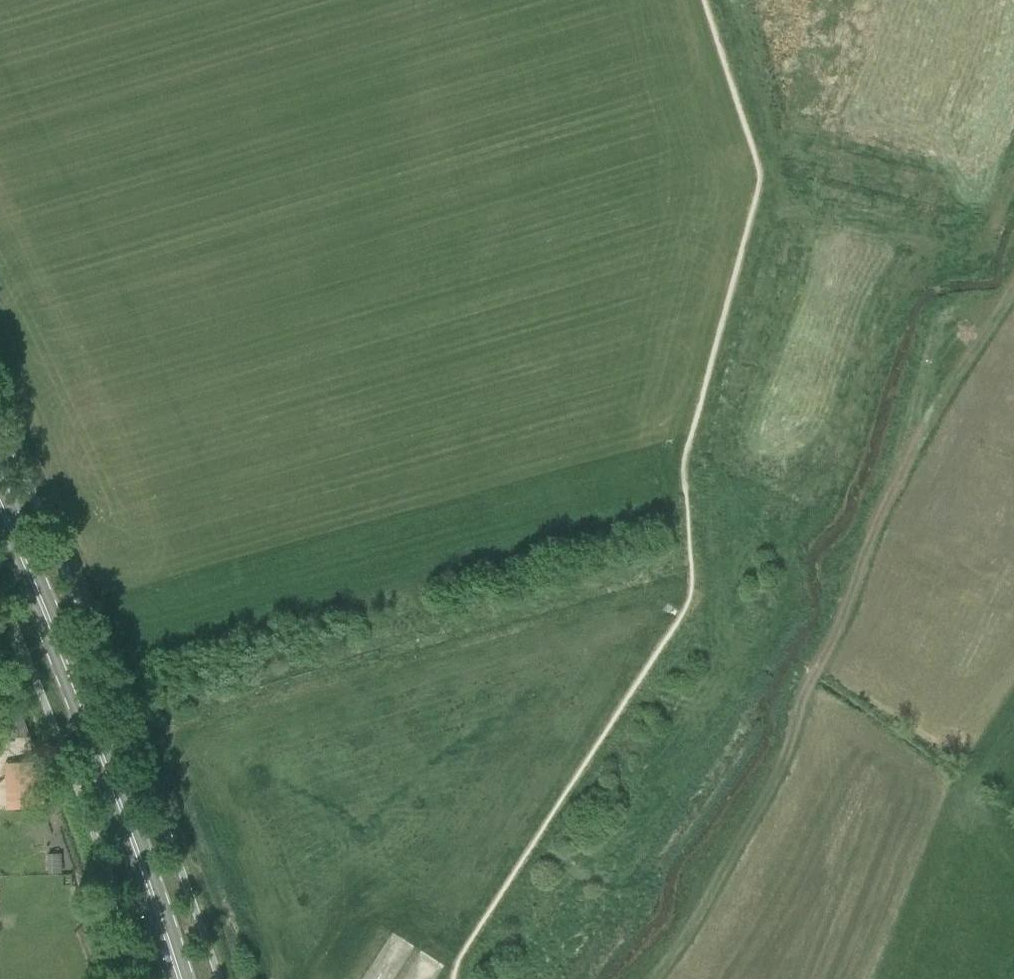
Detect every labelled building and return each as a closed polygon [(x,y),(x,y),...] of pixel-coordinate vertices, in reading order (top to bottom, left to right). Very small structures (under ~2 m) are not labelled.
[(60,855),(47,856),(48,874),(61,874),(60,855)]
